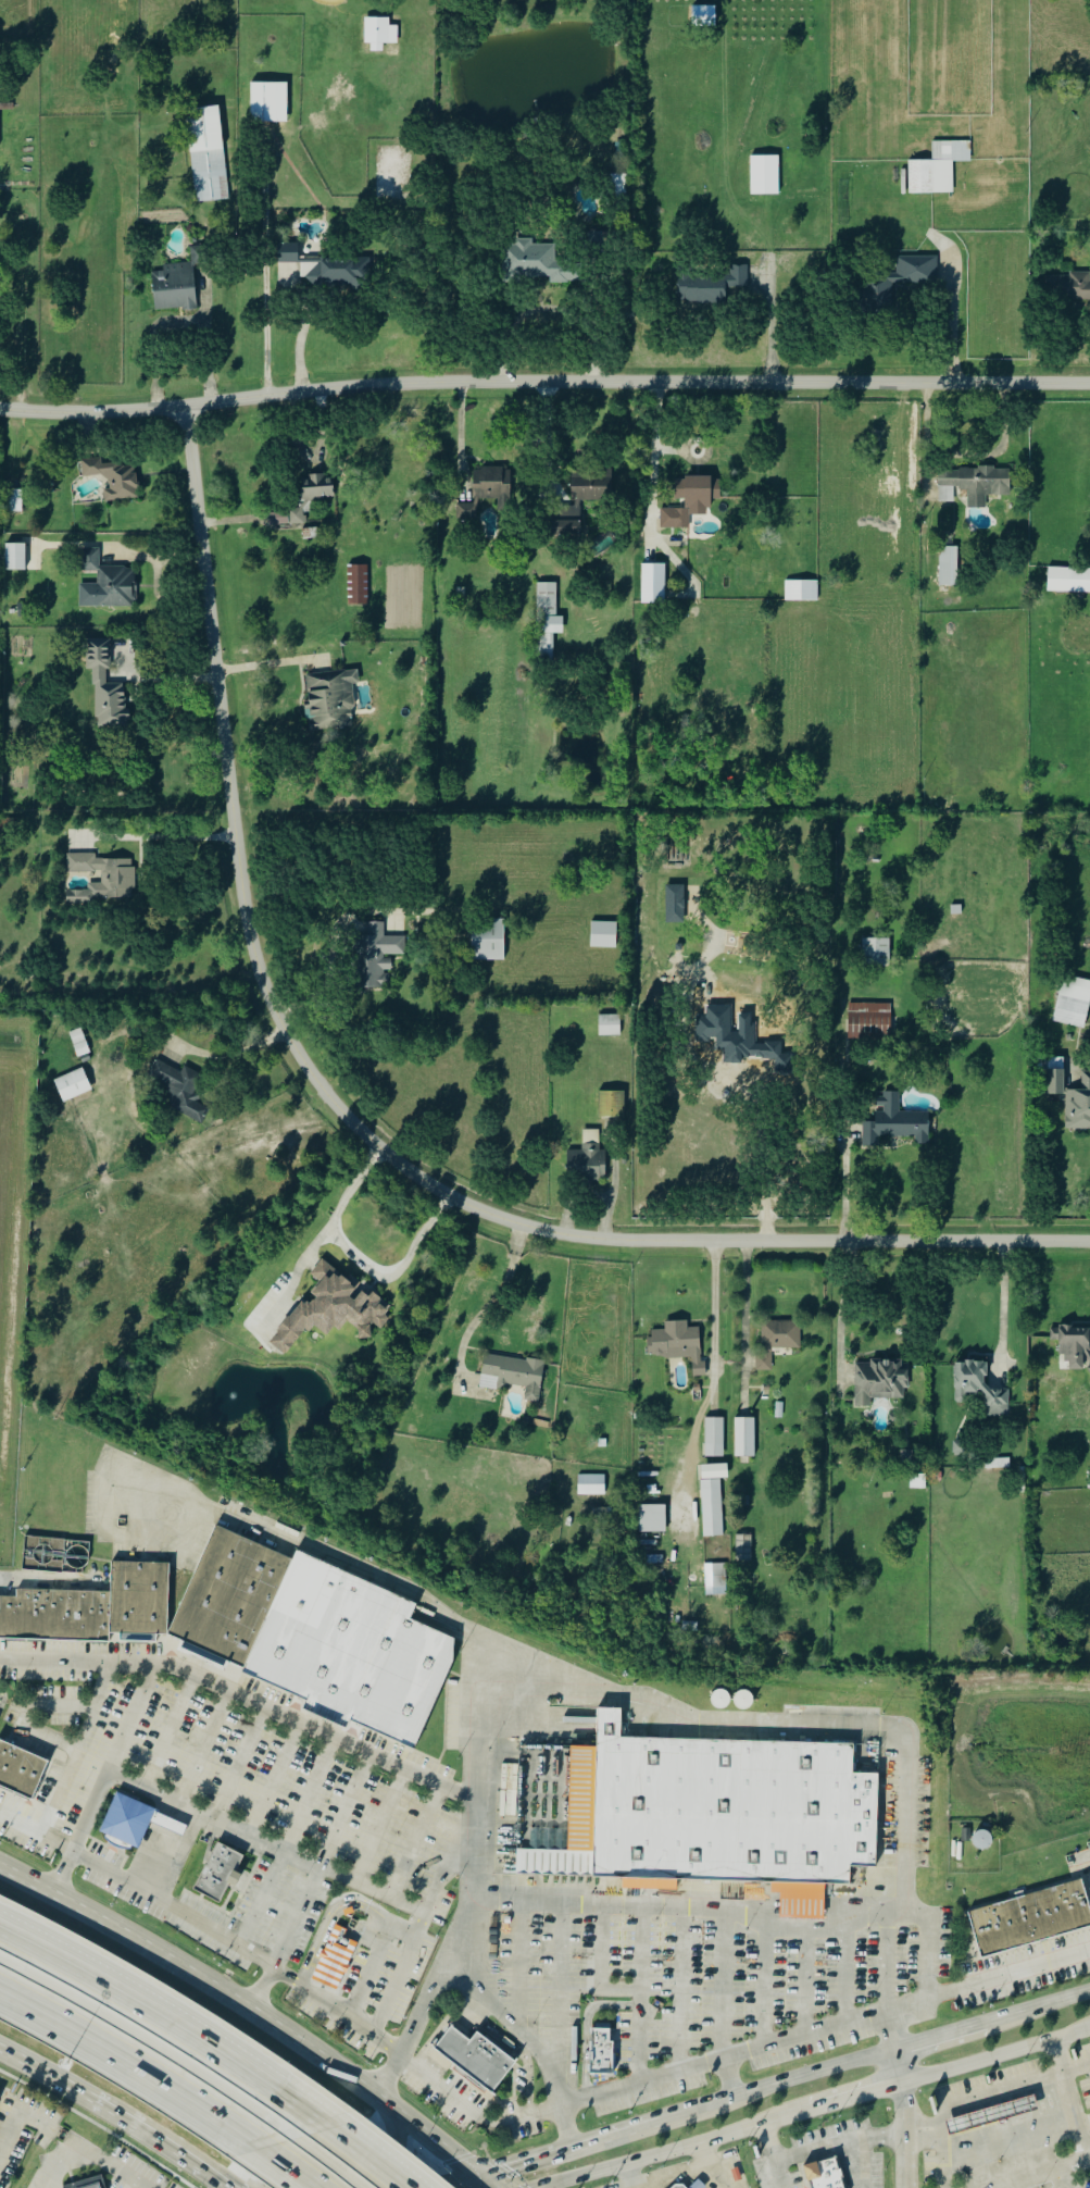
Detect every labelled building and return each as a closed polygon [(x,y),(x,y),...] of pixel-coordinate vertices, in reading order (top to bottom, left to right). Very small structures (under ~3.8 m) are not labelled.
[(398,44),(398,26),(389,25),(389,18),(364,17),(364,44),(370,44),(370,51),(383,52),(383,44),(398,44)] [(285,83),(248,83),(248,123),(285,123),(285,83)] [(217,107),(184,110),(192,204),(226,201),(217,107)] [(967,162),(967,141),(929,141),(929,161),(906,161),(906,195),(951,195),(951,162),(967,162)] [(776,157),(749,157),(749,197),(776,197),(776,157)] [(605,190),(619,190),(619,175),(605,175),(605,190)] [(600,250),(598,235),(587,236),(588,251),(600,250)] [(499,245),(499,278),(548,279),(548,283),(575,283),(575,263),(552,263),(552,244),(512,243),(512,245),(499,245)] [(306,286),(358,286),(358,259),(296,258),(296,245),(274,244),(274,263),(306,263),(306,286)] [(191,265),(203,265),(202,248),(188,248),(189,264),(160,266),(160,273),(150,273),(152,312),(193,310),(191,265)] [(891,285),(935,283),(934,256),(893,258),(894,275),(850,277),(851,310),(892,308),(891,285)] [(725,303),(725,289),(746,289),(746,266),(727,266),(727,273),(675,273),(675,303),(725,303)] [(1052,274),(1051,300),(1089,301),(1089,282),(1088,282),(1088,274),(1052,274)] [(136,500),(133,461),(79,464),(80,480),(100,477),(102,502),(136,500)] [(1010,494),(1010,468),(938,468),(938,501),(953,502),(953,489),(967,489),(967,508),(986,508),(986,493),(1010,494)] [(508,469),(471,469),(471,502),(508,502),(508,469)] [(549,505),(550,537),(578,537),(578,501),(607,501),(606,472),(567,473),(568,505),(549,505)] [(299,511),(265,513),(266,527),(306,525),(304,501),(331,500),(330,475),(297,477),(299,511)] [(673,478),(672,499),(716,499),(716,478),(673,478)] [(548,480),(548,502),(566,502),(566,480),(548,480)] [(4,513),(18,512),(18,492),(4,493),(4,513)] [(474,520),(474,505),(454,505),(454,520),(474,520)] [(660,509),(660,529),(688,529),(688,509),(660,509)] [(5,570),(5,544),(25,544),(26,570),(5,570)] [(954,548),(937,548),(937,587),(954,587),(954,548)] [(93,608),(131,609),(133,569),(97,568),(97,550),(79,550),(79,573),(95,573),(93,608)] [(365,567),(346,567),(346,606),(365,606),(365,567)] [(1045,569),(1044,594),(1089,594),(1089,570),(1045,569)] [(662,581),(642,581),(642,602),(662,602),(662,581)] [(815,602),(815,582),(782,582),(782,602),(815,602)] [(554,584),(534,584),(534,618),(554,618),(554,584)] [(551,636),(536,636),(536,662),(551,662),(551,636)] [(105,642),(85,642),(85,672),(92,672),(92,729),(125,729),(125,688),(105,688),(105,642)] [(349,730),(348,674),(304,675),(305,731),(349,730)] [(668,836),(668,865),(690,865),(690,836),(668,836)] [(92,861),(92,855),(64,856),(64,874),(98,874),(98,885),(88,885),(88,902),(130,900),(130,860),(92,861)] [(468,962),(501,962),(501,920),(468,920),(468,962)] [(614,923),(588,923),(588,949),(614,949),(614,923)] [(350,937),(350,990),(387,990),(387,956),(402,956),(402,938),(381,937),(381,924),(365,924),(365,937),(350,937)] [(887,941),(860,941),(860,967),(887,967),(887,941)] [(1060,977),(1051,1024),(1082,1030),(1089,989),(1089,983),(1060,977)] [(755,995),(735,995),(735,1006),(722,1006),(722,989),(699,990),(700,1016),(710,1016),(710,1047),(738,1046),(738,1044),(755,1044),(755,995)] [(844,1006),(844,1040),(888,1040),(888,1006),(844,1006)] [(617,1016),(597,1016),(597,1037),(617,1037),(617,1016)] [(145,1077),(170,1090),(161,1105),(200,1124),(208,1109),(188,1099),(200,1077),(181,1068),(178,1073),(153,1060),(145,1077)] [(1062,1060),(1045,1060),(1045,1098),(1062,1098),(1062,1060)] [(61,1104),(89,1092),(80,1069),(51,1081),(61,1104)] [(1079,1073),(1079,1091),(1065,1091),(1065,1132),(1089,1132),(1089,1073),(1079,1073)] [(622,1118),(622,1093),(597,1093),(597,1118),(622,1118)] [(859,1147),(876,1148),(876,1139),(926,1141),(927,1116),(897,1115),(898,1094),(873,1093),(872,1119),(860,1119),(859,1147)] [(603,1152),(597,1152),(597,1132),(580,1131),(579,1152),(564,1152),(564,1183),(602,1184),(603,1152)] [(390,1306),(374,1293),(370,1298),(361,1291),(355,1286),(322,1260),(310,1274),(320,1281),(311,1293),(316,1297),(310,1305),(301,1301),(270,1342),(287,1356),(311,1323),(327,1335),(334,1327),(340,1329),(346,1321),(359,1331),(357,1335),(368,1339),(373,1325),(382,1328),(390,1306)] [(798,1322),(756,1322),(756,1372),(768,1372),(769,1350),(798,1351),(798,1322)] [(1065,1354),(1066,1367),(1089,1366),(1089,1360),(1089,1328),(1055,1329),(1055,1354),(1065,1354)] [(698,1329),(663,1329),(663,1357),(698,1357),(698,1329)] [(537,1404),(542,1363),(481,1355),(477,1389),(504,1392),(505,1387),(524,1389),(522,1403),(537,1404)] [(868,1401),(904,1401),(904,1363),(851,1363),(851,1409),(868,1409),(868,1401)] [(983,1364),(952,1364),(952,1405),(962,1405),(962,1396),(980,1396),(980,1408),(1005,1408),(1006,1392),(983,1391),(983,1364)] [(722,1419),(703,1419),(703,1458),(722,1458),(722,1419)] [(732,1458),(752,1458),(752,1419),(732,1419),(732,1458)] [(1010,1459),(985,1459),(985,1469),(1010,1469),(1010,1459)] [(701,1465),(701,1479),(728,1478),(728,1464),(701,1465)] [(602,1477),(575,1477),(575,1496),(602,1496),(602,1477)] [(698,1481),(698,1500),(718,1500),(718,1481),(698,1481)] [(701,1530),(718,1530),(718,1503),(701,1503),(701,1530)] [(667,1532),(666,1505),(639,1506),(639,1533),(667,1532)] [(213,1527),(289,1562),(241,1669),(164,1636),(213,1527)] [(752,1535),(736,1535),(735,1561),(751,1562),(752,1535)] [(451,1666),(412,1751),(239,1674),(241,1669),(289,1562),(293,1552),(414,1605),(406,1620),(451,1640),(451,1666)] [(109,1564),(166,1566),(164,1636),(107,1634),(108,1594),(109,1564)] [(710,1589),(724,1589),(724,1565),(710,1565),(710,1589)] [(108,1594),(14,1591),(14,1600),(0,1599),(0,1641),(107,1644),(107,1634),(108,1594)] [(596,1708),(617,1710),(617,1739),(851,1745),(850,1775),(876,1776),(874,1869),(847,1868),(847,1887),(590,1879),(596,1708)] [(29,1802),(0,1789),(0,1743),(47,1764),(29,1802)] [(135,1852),(97,1835),(115,1794),(153,1812),(152,1814),(148,1824),(135,1852)] [(148,1824),(152,1814),(185,1828),(180,1838),(148,1824)] [(192,1890),(216,1845),(241,1858),(217,1903),(192,1890)] [(1078,1881),(1089,1924),(1089,1928),(978,1961),(965,1914),(1078,1881)] [(334,1926),(310,1979),(334,1991),(354,1944),(341,1938),(344,1930),(334,1926)] [(433,2049),(449,2026),(467,2040),(474,2031),(514,2062),(491,2092),(433,2049)] [(590,2074),(612,2074),(613,2041),(610,2041),(610,2029),(591,2029),(590,2074)] [(944,2122),(949,2136),(1037,2110),(1032,2096),(944,2122)] [(808,2187),(841,2187),(834,2159),(802,2166),(808,2187)] [(61,2187),(101,2187),(99,2177),(61,2186),(61,2187)]
